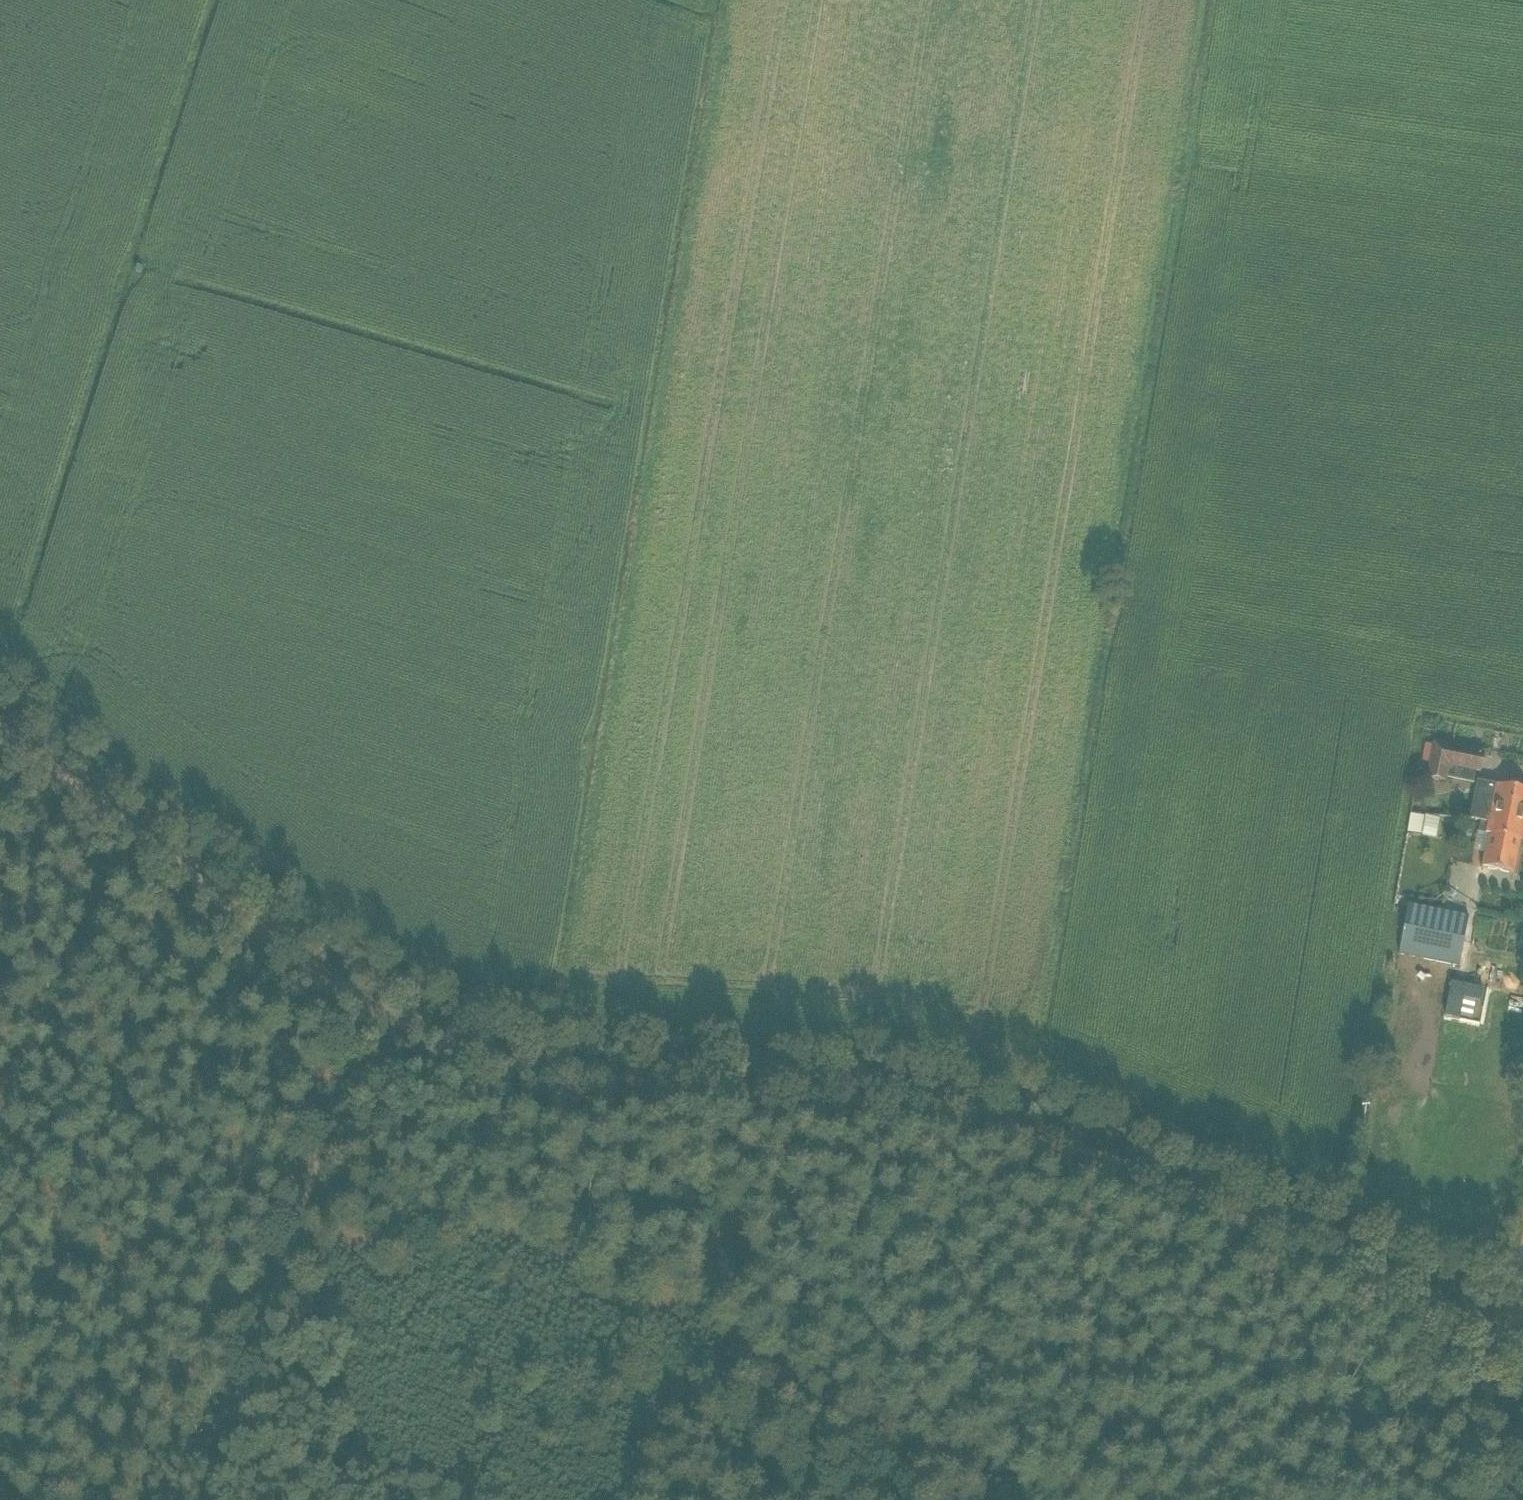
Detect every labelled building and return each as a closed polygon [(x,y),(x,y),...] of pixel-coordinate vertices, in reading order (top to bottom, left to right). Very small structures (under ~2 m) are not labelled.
[(1426,743),(1422,761),(1429,762),(1432,745),(1426,743)] [(1448,765),(1479,771),(1483,754),(1433,744),(1432,745),(1429,762),(1426,778),(1445,781),(1448,765)] [(1472,820),(1480,821),(1505,826),(1505,824),(1522,827),(1522,790),(1486,783),(1485,787),(1479,786),(1472,820)] [(1422,836),(1425,816),(1411,814),(1407,833),(1422,836)] [(1505,824),(1505,826),(1480,821),(1478,832),(1486,834),(1479,867),(1514,874),(1521,841),(1522,841),(1522,827),(1505,824)] [(1408,906),(1399,955),(1460,966),(1469,918),(1408,906)] [(1451,982),(1445,1017),(1460,1020),(1464,998),(1482,1001),(1484,988),(1451,982)]
